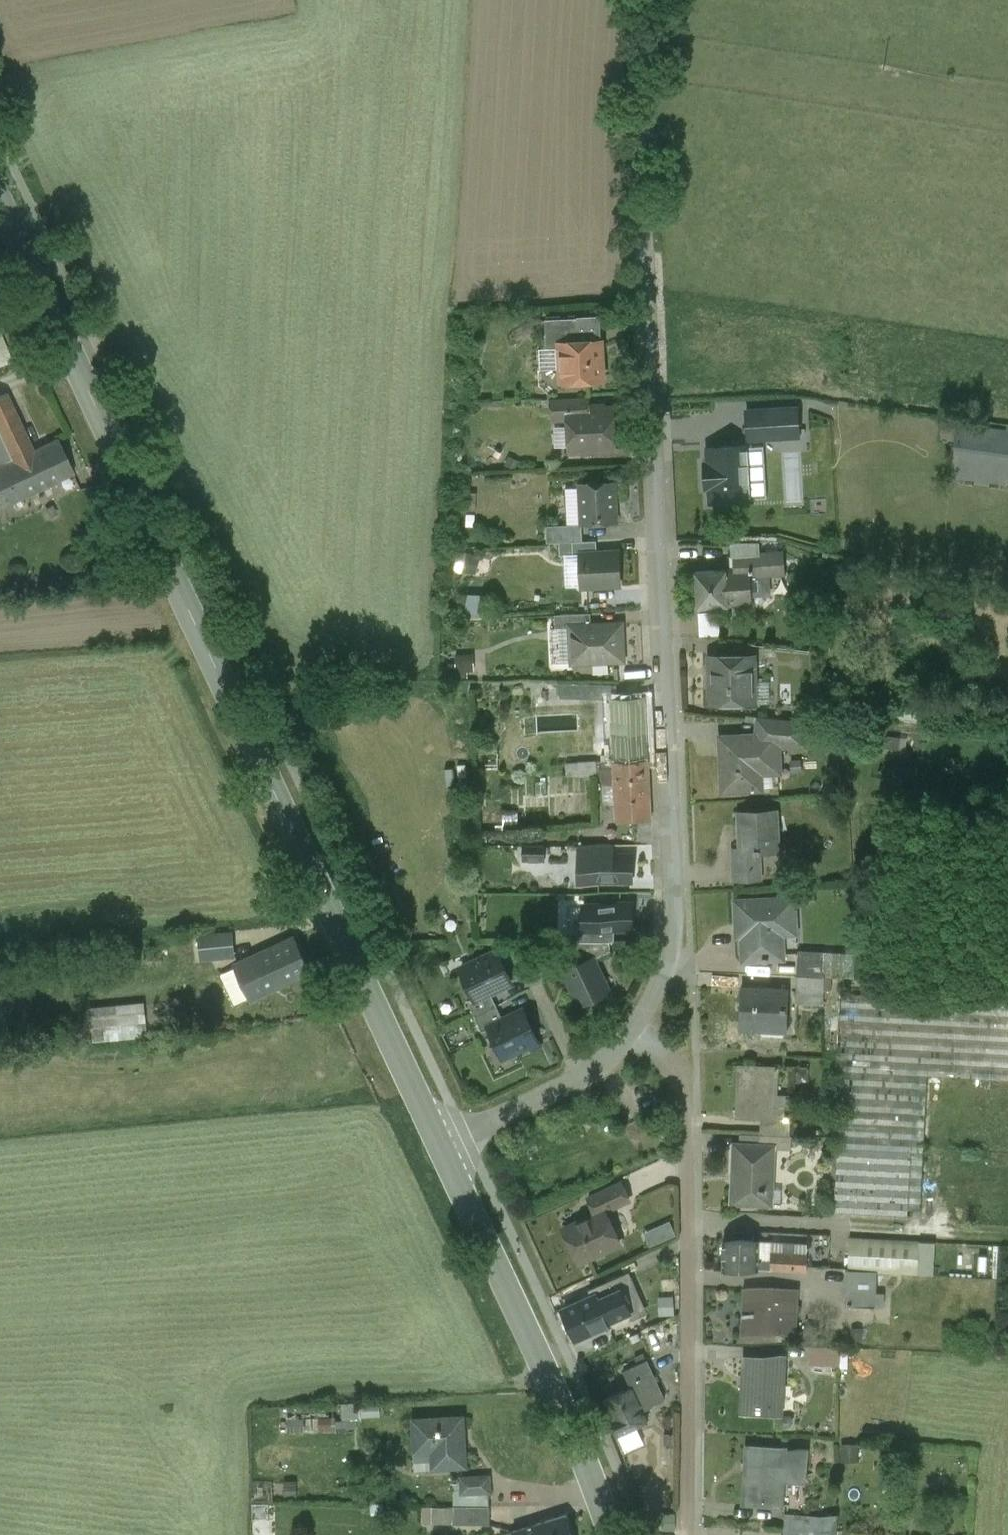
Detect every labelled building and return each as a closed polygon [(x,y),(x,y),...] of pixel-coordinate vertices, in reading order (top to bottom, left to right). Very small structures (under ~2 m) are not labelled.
[(577,319),(546,321),(547,337),(552,337),(553,346),(560,345),(560,344),(578,343),(577,319)] [(13,358),(0,325),(0,363),(13,358)] [(578,343),(560,344),(560,345),(561,375),(568,381),(602,379),(601,353),(597,353),(589,346),(589,342),(578,343)] [(715,344),(696,345),(697,356),(716,355),(715,344)] [(5,391),(0,393),(0,440),(10,460),(33,449),(5,391)] [(587,396),(552,398),(553,420),(570,419),(569,411),(588,410),(587,396)] [(750,439),(806,437),(804,403),(749,405),(750,439)] [(588,410),(569,411),(570,419),(571,449),(597,448),(602,453),(609,452),(613,447),(611,409),(588,410)] [(987,430),(949,425),(947,443),(985,448),(987,430)] [(73,472),(57,438),(33,449),(50,483),(73,472)] [(0,440),(0,465),(10,460),(0,440)] [(748,447),(708,449),(709,463),(706,464),(707,487),(710,487),(711,501),(751,499),(748,447)] [(33,449),(10,460),(26,494),(50,483),(33,449)] [(0,465),(0,507),(26,494),(10,460),(0,465)] [(615,482),(579,483),(581,524),(581,525),(582,525),(617,523),(615,482)] [(581,524),(546,526),(547,543),(572,542),(582,541),(582,525),(581,525),(581,524)] [(582,541),(572,542),(573,555),(580,554),(580,553),(597,552),(596,541),(582,541)] [(756,542),(731,542),(732,556),(734,556),(757,554),(756,542)] [(597,552),(580,553),(580,554),(582,587),(620,585),(618,551),(597,552)] [(757,554),(734,556),(734,569),(735,570),(749,569),(750,572),(752,572),(752,569),(761,569),(761,568),(761,555),(761,554),(757,554)] [(778,554),(761,555),(761,568),(761,569),(761,575),(766,575),(784,573),(783,557),(778,557),(778,554)] [(734,569),(695,572),(697,608),(752,604),(751,593),(751,590),(767,589),(766,575),(761,575),(761,569),(752,569),(752,572),(750,572),(749,569),(735,570),(734,569)] [(700,611),(700,634),(720,634),(720,611),(700,611)] [(590,613),(555,615),(555,628),(570,627),(570,626),(591,625),(590,613)] [(591,625),(570,626),(570,627),(572,663),(623,661),(621,623),(591,625)] [(752,656),(711,657),(712,704),(752,703),(752,656)] [(641,669),(618,669),(618,682),(640,682),(641,669)] [(619,684),(600,684),(600,695),(619,694),(619,684)] [(644,699),(611,700),(613,743),(629,742),(629,722),(645,721),(644,699)] [(586,700),(562,701),(562,714),(586,713),(586,700)] [(804,721),(761,717),(762,735),(776,735),(776,743),(790,742),(790,746),(805,746),(804,721)] [(645,721),(629,722),(629,742),(613,743),(600,743),(601,762),(614,762),(647,760),(645,721)] [(762,735),(722,737),(724,788),(760,786),(759,770),(778,769),(776,743),(776,735),(762,735)] [(593,736),(578,737),(579,755),(594,754),(593,736)] [(647,760),(614,762),(617,822),(650,821),(647,760)] [(596,761),(566,762),(567,778),(597,777),(596,761)] [(774,811),(741,813),(742,850),(748,850),(748,865),(754,864),(754,850),(775,849),(774,811)] [(544,843),(526,843),(526,857),(544,857),(544,843)] [(612,844),(580,843),(580,856),(585,857),(585,856),(612,856),(612,844)] [(632,856),(616,856),(612,856),(585,856),(585,857),(585,879),(631,880),(632,856)] [(525,868),(547,868),(547,859),(525,859),(525,868)] [(748,865),(732,866),(733,881),(761,879),(760,864),(748,865)] [(793,899),(737,901),(738,923),(743,923),(744,959),(763,958),(763,961),(769,960),(769,959),(782,959),(780,922),(794,922),(793,899)] [(631,904),(585,903),(584,926),(584,927),(614,927),(630,927),(631,904)] [(614,927),(584,927),(584,926),(578,926),(578,939),(610,939),(614,939),(614,927)] [(250,994),(305,969),(286,929),(232,955),(250,994)] [(578,939),(574,939),(575,964),(594,955),(595,956),(611,948),(610,939),(578,939)] [(498,950),(462,966),(475,995),(476,995),(491,989),(511,979),(498,950)] [(824,952),(799,950),(797,976),(822,977),(824,952)] [(575,964),(564,969),(580,1002),(610,988),(595,956),(594,955),(575,964)] [(917,1227),(1006,1231),(1007,1231),(1007,986),(878,978),(836,975),(828,1223),(917,1227)] [(822,977),(797,976),(796,991),(822,992),(822,977)] [(787,990),(743,988),(741,1028),(763,1029),(763,1023),(783,1024),(783,1030),(785,1030),(787,990)] [(491,989),(476,995),(475,995),(468,998),(475,1013),(497,1003),(491,989)] [(822,992),(796,991),(796,997),(801,1004),(823,1005),(822,992)] [(88,1022),(155,1016),(153,994),(86,1000),(88,1022)] [(497,1003),(475,1013),(483,1028),(490,1025),(489,1024),(504,1017),(497,1003)] [(504,1017),(489,1024),(490,1025),(503,1053),(538,1037),(524,1008),(504,1017)] [(773,1068),(739,1066),(737,1116),(762,1117),(770,1118),(770,1117),(773,1068)] [(776,1117),(770,1117),(770,1118),(762,1117),(762,1134),(788,1135),(789,1109),(777,1109),(776,1117)] [(788,1135),(762,1134),(761,1146),(770,1146),(770,1148),(790,1149),(791,1136),(788,1135)] [(761,1146),(733,1145),(732,1202),(769,1203),(769,1201),(764,1201),(765,1187),(769,1187),(770,1148),(770,1146),(761,1146)] [(622,1180),(589,1195),(597,1211),(605,1207),(605,1208),(630,1197),(622,1180)] [(597,1211),(565,1226),(580,1258),(620,1240),(605,1208),(605,1207),(597,1211)] [(652,1240),(677,1232),(672,1218),(647,1227),(652,1240)] [(919,1240),(849,1236),(848,1268),(877,1270),(917,1272),(919,1240)] [(757,1240),(723,1239),(723,1266),(758,1268),(758,1258),(757,1240)] [(807,1253),(771,1251),(771,1259),(771,1269),(807,1271),(807,1253)] [(771,1259),(758,1258),(758,1268),(771,1269),(771,1259)] [(877,1270),(848,1268),(846,1304),(884,1306),(885,1292),(876,1291),(877,1270)] [(629,1272),(592,1288),(595,1294),(564,1307),(577,1335),(609,1321),(607,1319),(629,1309),(626,1301),(639,1295),(629,1272)] [(800,1290),(746,1287),(744,1331),(797,1334),(800,1290)] [(673,1295),(662,1295),(663,1311),(674,1310),(673,1295)] [(817,1327),(804,1327),(803,1346),(810,1346),(816,1346),(817,1327)] [(816,1346),(810,1346),(809,1363),(838,1365),(839,1348),(816,1346)] [(784,1357),(748,1354),(748,1356),(751,1356),(749,1383),(745,1382),(744,1407),(781,1409),(784,1357)] [(644,1364),(626,1372),(632,1385),(650,1377),(644,1364)] [(650,1377),(632,1385),(639,1400),(657,1391),(650,1377)] [(632,1385),(606,1398),(615,1415),(611,1417),(618,1433),(648,1418),(639,1400),(632,1385)] [(344,1405),(343,1414),(361,1414),(361,1405),(344,1405)] [(463,1414),(414,1417),(416,1456),(433,1455),(434,1465),(466,1463),(463,1414)] [(788,1444),(745,1441),(742,1502),(781,1505),(783,1479),(804,1480),(806,1453),(787,1452),(788,1444)] [(489,1474),(462,1475),(463,1486),(463,1489),(490,1488),(489,1474)] [(463,1486),(454,1487),(454,1504),(490,1504),(490,1488),(463,1489),(463,1486)] [(490,1504),(454,1504),(454,1521),(490,1521),(490,1504)] [(837,1515),(787,1510),(785,1525),(837,1529),(837,1515)] [(513,1528),(515,1534),(511,1534),(574,1534),(567,1512),(513,1528)] [(785,1525),(785,1534),(837,1534),(837,1529),(785,1525)]
